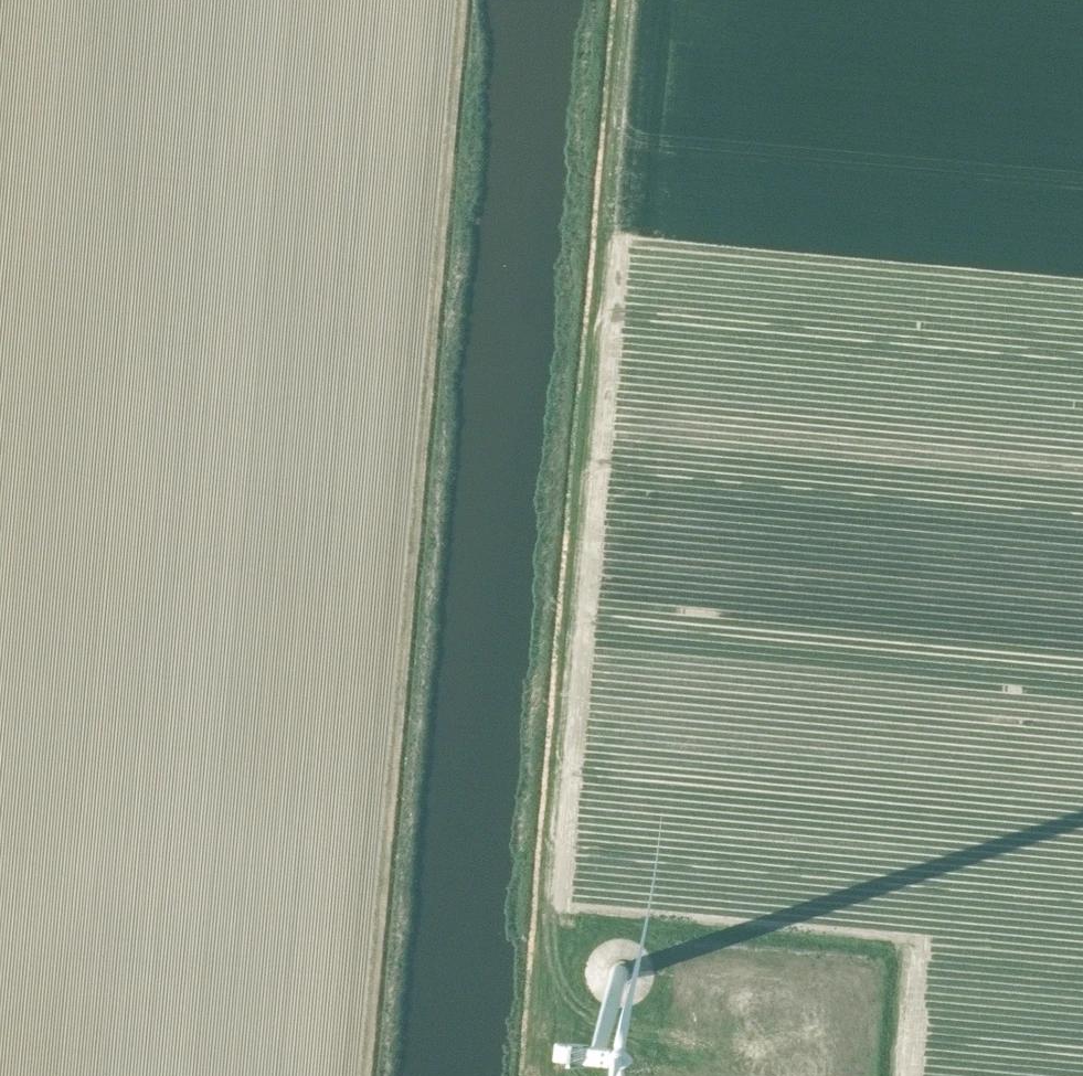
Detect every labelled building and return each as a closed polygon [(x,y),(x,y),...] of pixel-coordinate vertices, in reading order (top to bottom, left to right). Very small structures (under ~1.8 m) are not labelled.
[(611,974),(611,975),(611,976),(611,977),(611,978),(612,978),(612,979),(612,980),(613,980),(613,981),(614,981),(614,982),(615,982),(616,983),(617,983),(618,983),(619,983),(620,983),(621,983),(622,983),(623,983),(624,982),(625,982),(625,981),(626,981),(626,980),(627,980),(627,979),(628,978),(628,977),(628,976),(628,975),(628,974),(628,973),(628,972),(628,971),(627,970),(626,969),(626,968),(625,968),(625,967),(624,967),(623,967),(623,966),(622,966),(621,966),(620,966),(619,966),(618,966),(617,966),(616,967),(615,967),(614,967),(614,968),(613,968),(613,969),(612,970),(612,971),(611,972),(611,973),(611,974)]
